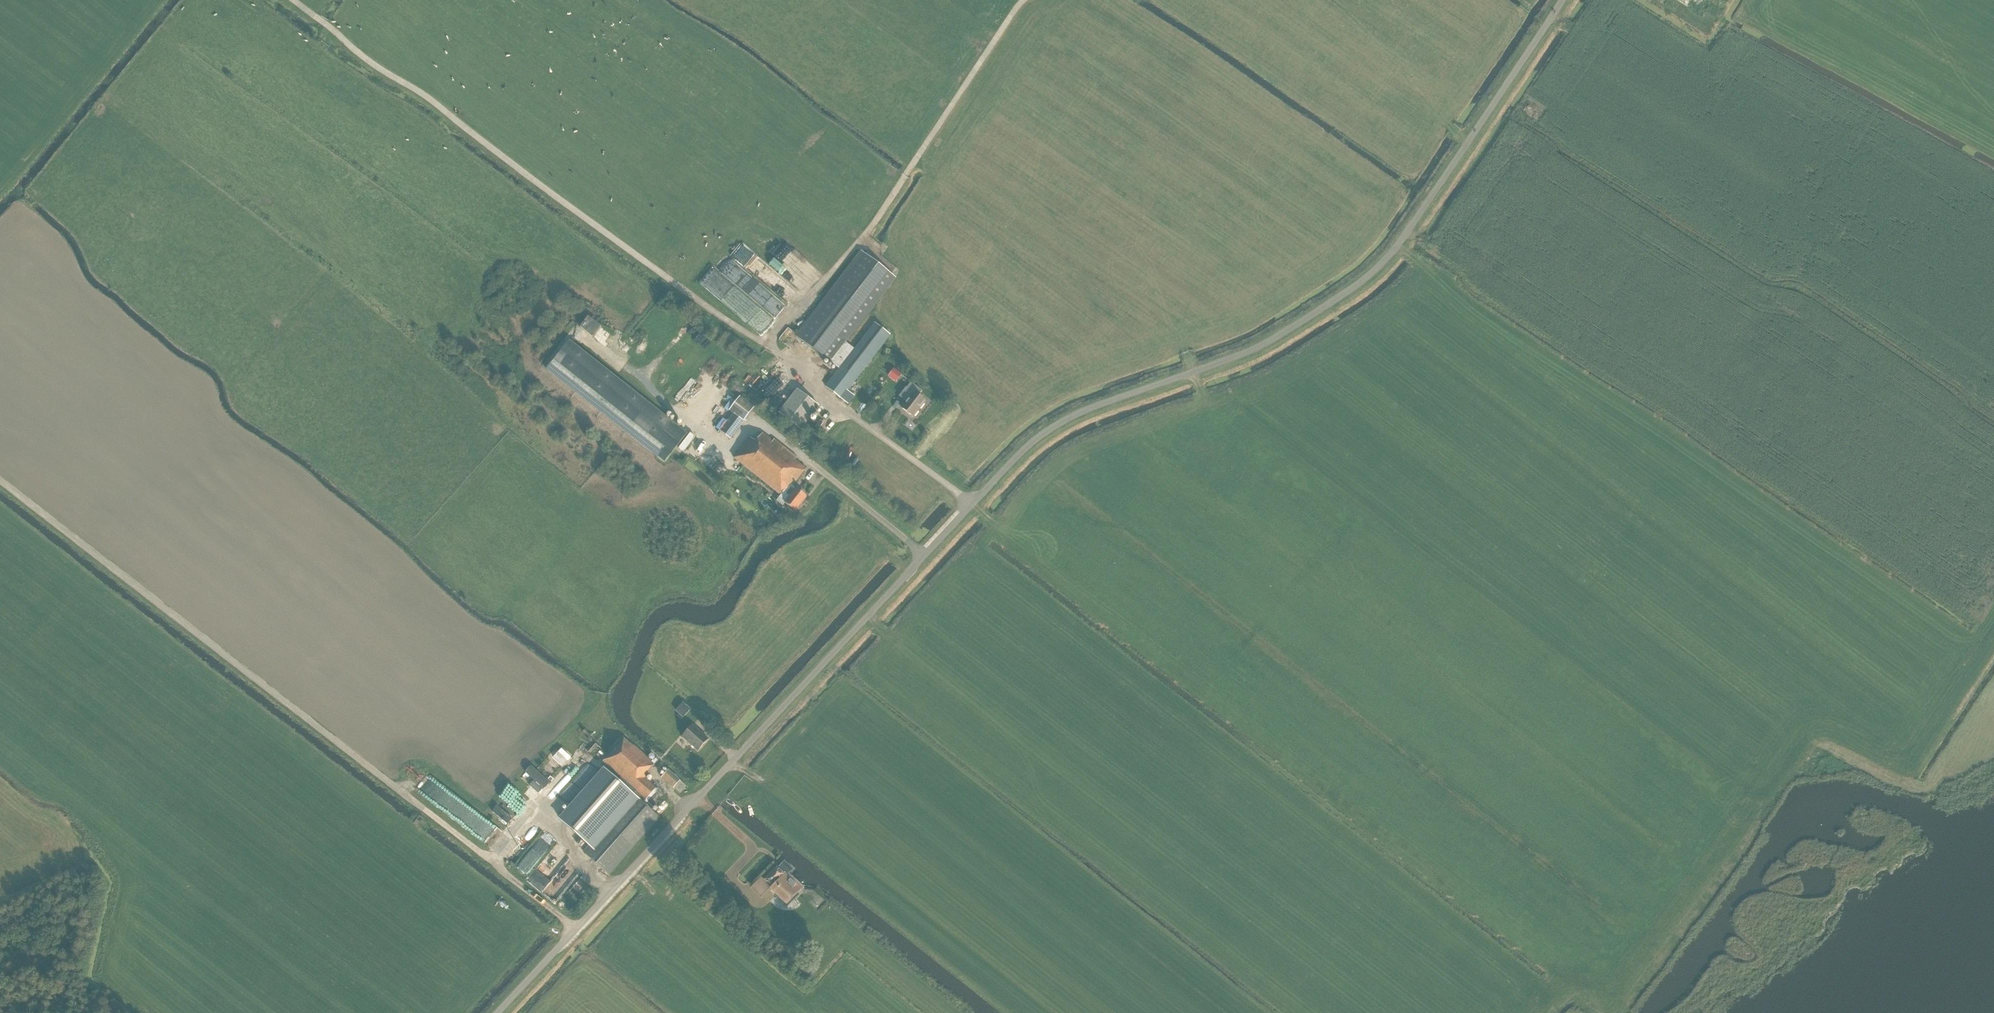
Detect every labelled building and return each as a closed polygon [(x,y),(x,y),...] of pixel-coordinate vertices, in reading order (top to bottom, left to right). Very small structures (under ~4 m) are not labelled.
[(1783,8),(1792,10),(1794,0),(1785,0),(1783,8)] [(1695,12),(1692,18),(1698,21),(1701,14),(1695,12)] [(845,342),(896,278),(862,251),(797,336),(839,369),(826,386),(848,404),(854,396),(848,391),(891,335),(875,322),(854,349),(845,342)] [(594,336),(603,322),(588,312),(579,326),(594,336)] [(790,345),(794,337),(786,333),(782,341),(790,345)] [(546,369),(664,462),(687,434),(569,340),(546,369)] [(777,387),(785,377),(777,371),(770,381),(777,387)] [(926,401),(918,395),(922,390),(911,382),(907,387),(906,386),(899,396),(906,401),(901,408),(913,417),(926,401)] [(819,406),(796,388),(778,412),(801,430),(819,406)] [(729,410),(734,413),(744,421),(754,408),(739,396),(729,410)] [(726,413),(718,423),(721,426),(729,416),(726,413)] [(744,421),(734,413),(720,431),(730,439),(744,421)] [(796,459),(763,433),(756,442),(751,438),(734,458),(780,495),(778,497),(785,503),(795,511),(807,497),(796,489),(792,486),(806,469),(799,463),(801,461),(797,458),(796,459)] [(717,472),(721,467),(709,457),(704,462),(717,472)] [(601,681),(606,678),(602,671),(597,674),(601,681)] [(687,713),(691,709),(683,702),(679,706),(687,713)] [(698,751),(708,739),(693,725),(682,737),(698,751)] [(658,790),(655,787),(645,778),(650,773),(648,771),(659,759),(651,752),(647,757),(634,745),(633,746),(624,738),(603,761),(636,790),(632,794),(634,796),(608,826),(583,853),(608,874),(632,847),(659,817),(645,805),(658,790)] [(562,745),(552,756),(563,766),(573,755),(562,745)] [(680,793),(686,786),(666,768),(660,775),(680,793)] [(755,770),(752,775),(761,779),(764,774),(755,770)] [(611,818),(626,802),(611,788),(597,805),(611,818)] [(717,808),(713,815),(719,819),(723,812),(717,808)] [(525,878),(551,898),(575,867),(562,857),(545,880),(532,870),(525,878)] [(787,876),(793,869),(785,861),(778,868),(777,866),(764,879),(772,887),(785,900),(798,887),(787,876)] [(580,876),(569,888),(577,896),(588,884),(580,876)] [(808,979),(817,970),(812,965),(803,974),(808,979)]
